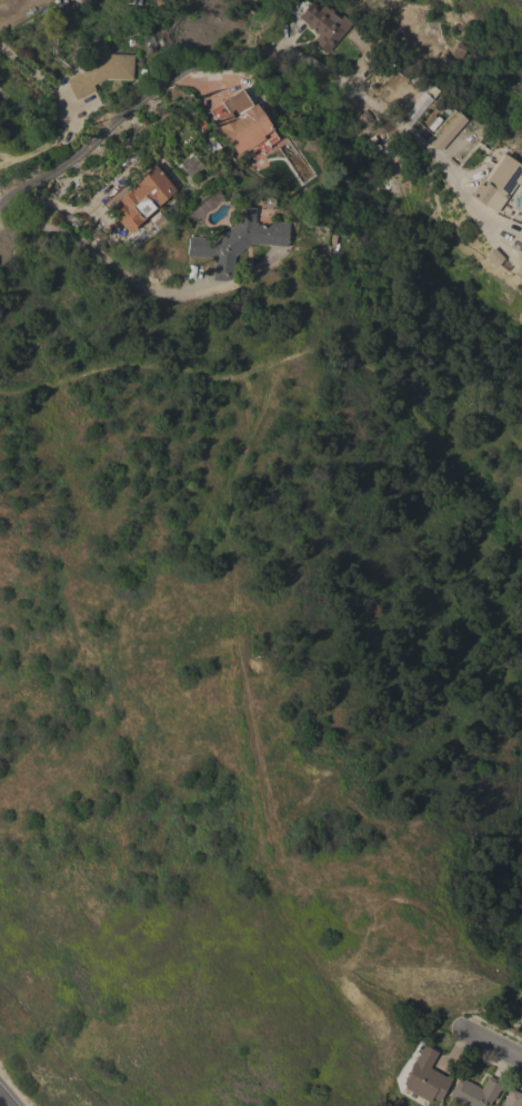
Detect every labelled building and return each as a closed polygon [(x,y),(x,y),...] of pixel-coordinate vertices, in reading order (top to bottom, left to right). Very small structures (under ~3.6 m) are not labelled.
[(86,6),(86,0),(127,0),(141,0),(140,4),(127,3),(126,11),(86,6)] [(327,53),(311,42),(317,36),(297,19),(310,2),(325,14),(329,11),(338,19),(341,16),(351,23),(328,52),(327,53)] [(93,86),(96,89),(76,100),(66,81),(98,65),(91,50),(103,42),(109,53),(133,55),(132,80),(107,78),(93,86)] [(428,85),(438,92),(410,128),(400,120),(421,93),(428,85)] [(247,150),(245,149),(237,155),(214,121),(215,120),(210,111),(221,103),(220,101),(227,97),(228,99),(241,89),(252,105),(254,103),(272,129),(262,136),(264,139),(247,150)] [(464,119),(438,150),(430,144),(456,112),(464,119)] [(208,127),(204,129),(219,148),(211,154),(190,127),(200,119),(201,121),(202,120),(208,127)] [(188,177),(177,165),(189,152),(201,165),(188,177)] [(501,152),(521,167),(521,181),(520,185),(516,184),(506,199),(505,199),(495,213),(484,206),(469,196),(478,182),(480,185),(501,152)] [(175,190),(159,206),(159,207),(129,233),(112,214),(122,206),(118,200),(130,190),(129,189),(140,179),(138,177),(153,165),(175,190)] [(175,198),(184,209),(159,230),(149,218),(175,198)] [(203,256),(203,257),(185,256),(187,237),(204,238),(204,240),(214,241),(233,225),(234,215),(239,215),(240,206),(254,208),(253,223),(257,223),(257,225),(270,226),(270,221),(289,223),(287,246),(250,243),(234,256),(233,282),(213,280),(214,257),(203,256)] [(431,1067),(452,1079),(439,1103),(428,1096),(424,1102),(400,1088),(424,1044),(440,1053),(431,1067)] [(492,1100),(489,1105),(463,1105),(448,1097),(459,1077),(481,1088),(488,1076),(503,1084),(493,1102),(492,1100)] [(509,1088),(521,1095),(521,1101),(520,1105),(498,1105),(501,1100),(503,1102),(506,1095),(505,1095),(509,1088)]
